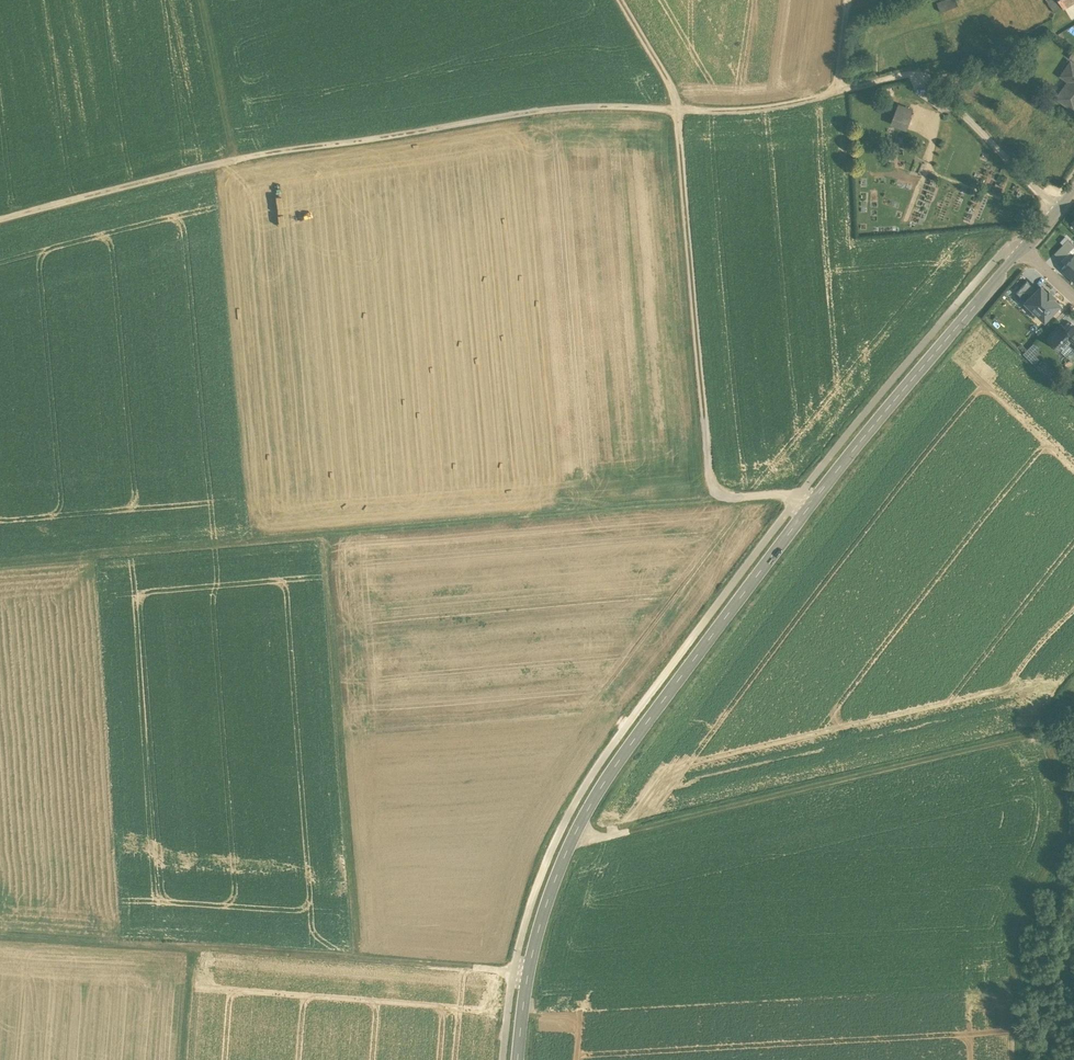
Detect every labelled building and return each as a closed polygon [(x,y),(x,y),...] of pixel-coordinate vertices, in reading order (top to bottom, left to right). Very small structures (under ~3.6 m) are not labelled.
[(937,3),(940,12),(958,5),(956,0),(944,0),(937,3)] [(1057,0),(1044,0),(1047,4),(1053,13),(1062,8),(1057,0)] [(1070,61),(1062,72),(1070,78),(1056,97),(1073,109),(1073,108),(1073,64),(1070,61)] [(897,103),(890,119),(907,125),(913,109),(897,103)] [(1066,264),(1073,255),(1073,245),(1068,240),(1055,254),(1066,264)] [(1062,268),(1073,280),(1073,255),(1066,264),(1062,268)] [(1016,292),(1027,301),(1038,290),(1027,280),(1016,292)] [(1038,290),(1027,301),(1045,319),(1059,304),(1052,298),(1054,296),(1049,291),(1047,293),(1041,287),(1038,290)] [(1047,338),(1060,350),(1069,341),(1073,346),(1073,326),(1071,323),(1066,328),(1061,324),(1047,338)] [(1022,352),(1033,362),(1038,357),(1034,353),(1039,348),(1033,342),(1022,352)]
